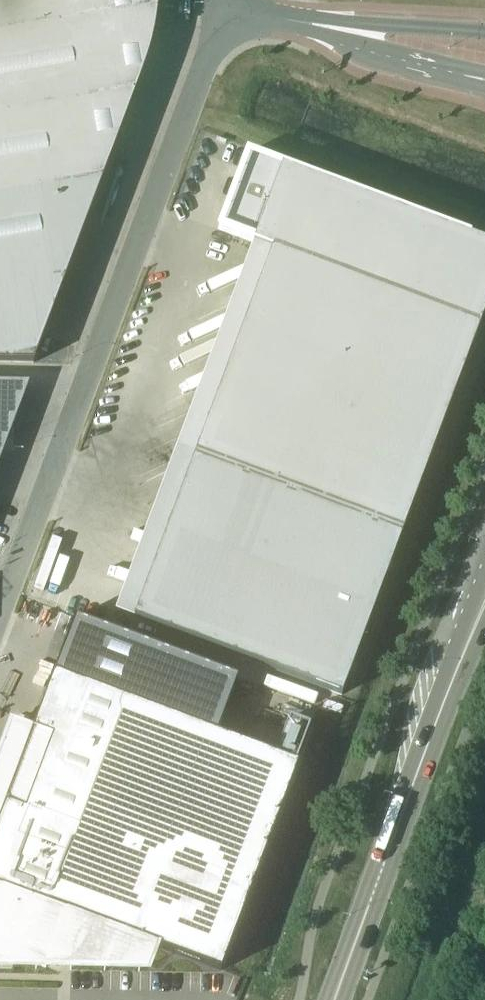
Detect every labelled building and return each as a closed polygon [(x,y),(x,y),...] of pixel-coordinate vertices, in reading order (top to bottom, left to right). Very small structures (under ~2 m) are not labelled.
[(33,363),(37,352),(45,330),(37,332),(28,274),(67,267),(58,212),(92,207),(102,180),(110,159),(109,159),(101,179),(93,181),(80,102),(119,96),(103,0),(0,0),(0,362),(33,363)] [(195,455),(134,617),(342,695),(484,312),(484,241),(247,152),(218,229),(272,249),(255,257),(263,274),(246,281),(253,298),(237,306),(244,323),(228,330),(235,347),(229,350),(231,357),(215,365),(222,381),(206,389),(213,406),(196,414),(204,430),(187,438),(195,455)] [(0,817),(0,951),(17,957),(44,967),(65,912),(222,971),(299,764),(297,764),(216,734),(237,678),(75,617),(54,673),(33,729),(0,817)] [(288,721),(276,752),(296,759),(308,728),(288,721)]
